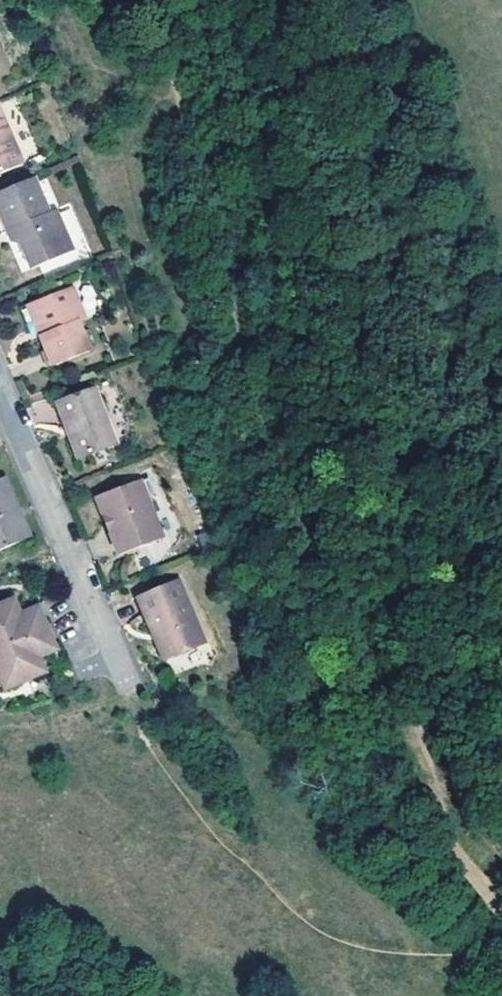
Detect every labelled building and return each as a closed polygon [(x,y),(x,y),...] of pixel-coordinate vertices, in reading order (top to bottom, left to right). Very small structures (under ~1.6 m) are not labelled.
[(23,164),(3,117),(0,111),(0,174),(23,164)] [(7,232),(4,234),(23,274),(75,252),(55,210),(49,213),(33,178),(0,193),(0,217),(7,232)] [(35,303),(48,334),(40,337),(52,366),(92,349),(81,321),(88,318),(75,287),(35,303)] [(48,334),(35,303),(28,305),(40,337),(48,334)] [(66,428),(70,441),(78,461),(115,448),(95,393),(56,407),(64,429),(66,428)] [(78,461),(70,441),(65,442),(74,463),(78,461)] [(94,498),(101,517),(107,514),(114,532),(107,534),(116,557),(161,540),(140,482),(94,498)] [(17,522),(0,483),(0,501),(11,526),(17,522)] [(17,522),(11,526),(0,501),(0,552),(26,541),(17,522)] [(107,514),(101,517),(107,534),(114,532),(107,514)] [(134,594),(142,617),(150,614),(163,651),(197,641),(177,580),(134,594)] [(14,617),(8,602),(0,605),(0,689),(38,673),(31,658),(48,651),(31,611),(14,617)] [(150,614),(142,617),(156,654),(163,651),(150,614)]
